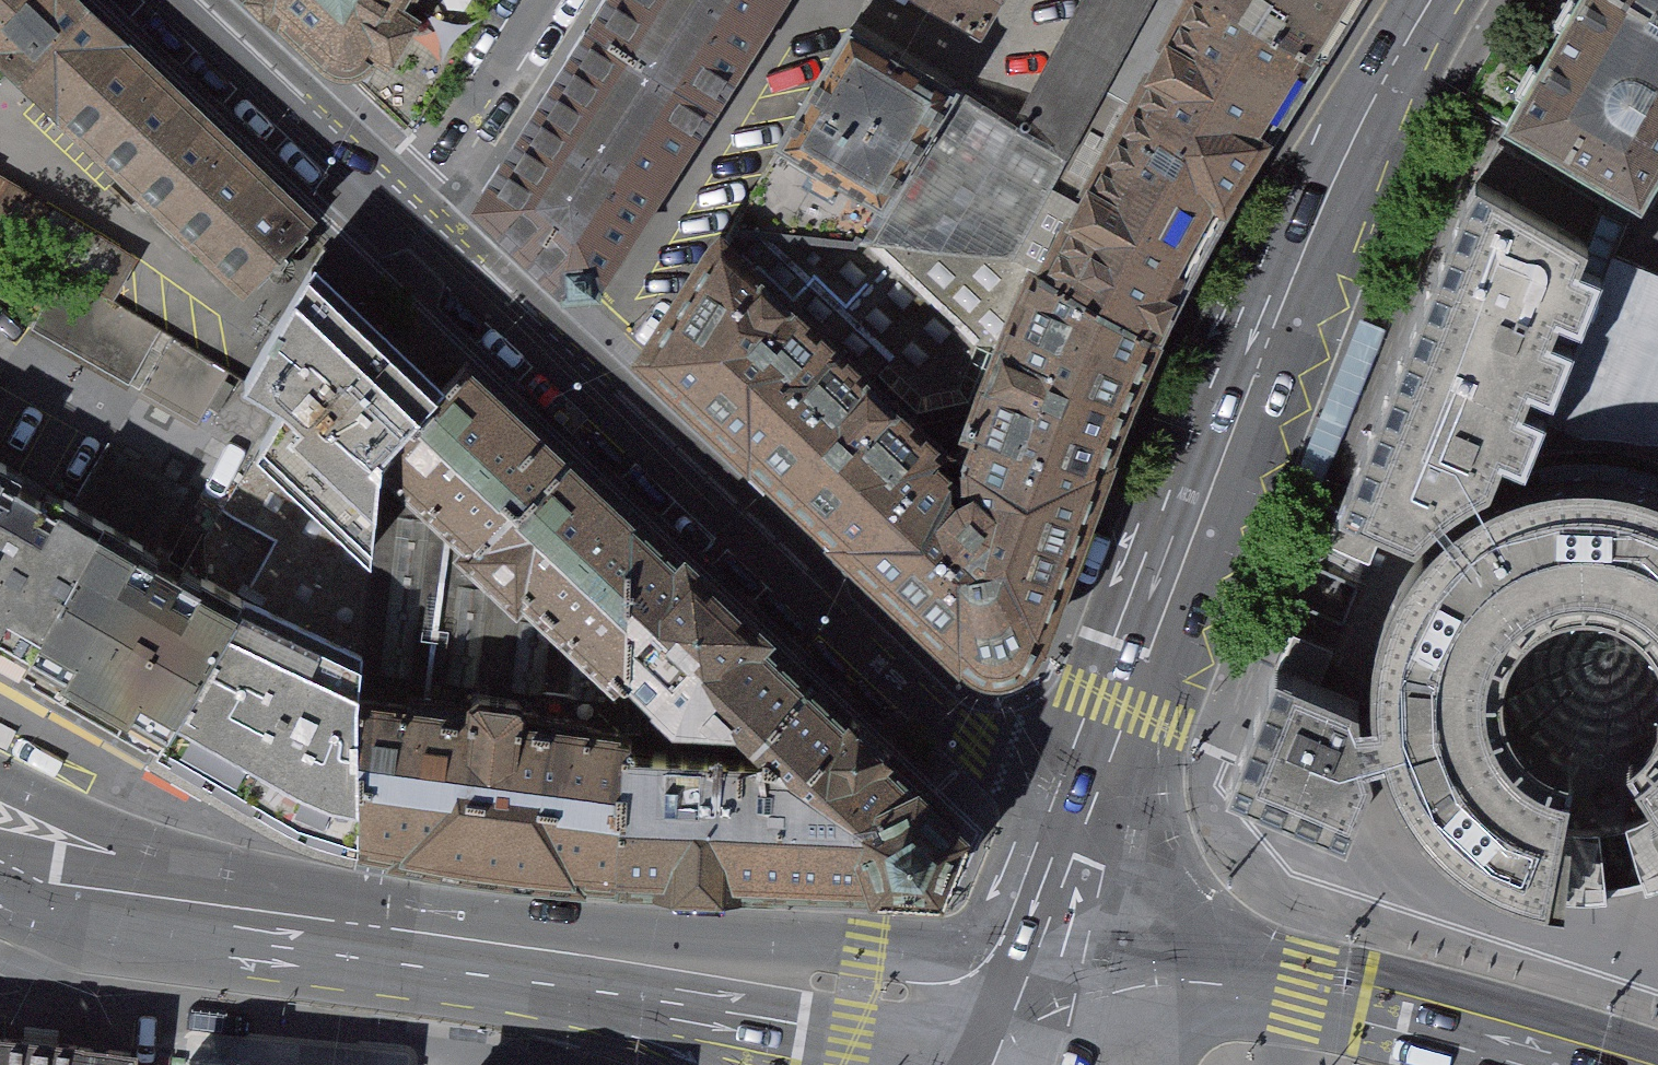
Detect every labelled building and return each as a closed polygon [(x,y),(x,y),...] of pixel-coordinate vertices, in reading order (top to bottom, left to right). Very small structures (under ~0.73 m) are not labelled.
[(256,285),(317,219),(80,0),(0,0),(0,48),(256,285)] [(357,62),(397,0),(287,0),(357,62)] [(477,203),(558,275),(558,291),(595,291),(595,275),(771,0),(610,0),(477,203)] [(1025,118),(948,102),(888,208),(782,148),(743,237),(861,341),(981,446),(1036,274),(1205,0),(1092,0),(1025,118)] [(988,34),(1007,0),(927,0),(988,34)] [(1229,0),(1205,0),(1036,274),(1152,333),(1317,49),(1229,0)] [(1317,49),(1348,0),(1229,0),(1317,49)] [(1657,160),(1657,33),(1597,0),(1528,0),(1467,105),(1634,201),(1657,160)] [(1657,33),(1657,0),(1597,0),(1657,33)] [(782,148),(888,208),(948,102),(953,96),(851,34),(782,148)] [(69,269),(121,299),(145,260),(0,170),(0,225),(69,269)] [(1383,523),(1413,535),(1438,511),(1462,493),(1492,479),(1502,450),(1526,459),(1547,407),(1523,397),(1530,380),(1553,389),(1574,337),(1552,328),(1559,312),(1582,321),(1603,268),(1581,259),(1590,237),(1474,175),(1338,506),(1343,508),(1329,543),(1369,559),(1383,523)] [(758,456),(861,341),(743,237),(645,350),(758,456)] [(251,377),(291,399),(265,444),(381,553),(391,465),(394,445),(462,380),(326,253),(251,377)] [(1612,253),(1548,416),(1584,428),(1635,434),(1657,435),(1657,271),(1612,253)] [(216,435),(251,377),(121,299),(69,269),(34,326),(216,435)] [(1152,333),(1036,274),(981,446),(1089,494),(1152,333)] [(820,514),(966,502),(981,446),(861,341),(758,456),(820,514)] [(578,457),(478,363),(462,380),(394,445),(391,465),(488,546),(578,457)] [(265,444),(193,569),(247,599),(369,666),(381,553),(265,444)] [(1044,638),(1089,494),(981,446),(966,502),(820,514),(957,662),(984,675),(1013,673),(1035,656),(1044,638)] [(647,678),(647,523),(578,457),(488,546),(647,678)] [(21,664),(106,520),(0,462),(0,651),(21,664)] [(1504,706),(1502,696),(1502,689),(1503,678),(1505,666),(1508,657),(1513,649),(1523,634),(1541,619),(1556,612),(1577,607),(1606,609),(1629,620),(1645,633),(1657,653),(1657,483),(1637,476),(1599,470),(1567,470),(1541,474),(1518,479),(1496,488),(1471,501),(1446,519),(1424,540),(1402,569),(1390,592),(1381,613),(1375,634),(1372,649),(1370,670),(1369,693),(1371,707),(1360,707),(1360,694),(1321,678),(1334,646),(1289,627),(1225,784),(1345,833),(1374,764),(1369,754),(1380,751),(1504,706)] [(247,599),(193,569),(106,520),(21,664),(164,744),(247,599)] [(784,740),(823,688),(647,523),(647,678),(696,720),(758,725),(784,740)] [(300,826),(373,855),(367,704),(369,666),(247,599),(164,744),(300,826)] [(973,835),(823,688),(784,740),(806,762),(639,751),(633,889),(947,886),(952,876),(973,835)] [(373,855),(633,889),(639,751),(639,736),(538,726),(539,710),(531,703),(495,701),(488,707),(486,718),(367,704),(373,855)] [(1508,718),(1504,706),(1380,751),(1384,765),(1394,786),(1414,818),(1432,838),(1465,865),(1483,876),(1512,888),(1532,894),(1552,898),(1581,899),(1607,897),(1600,828),(1562,826),(1572,770),(1552,764),(1530,750),(1521,741),(1513,730),(1508,718)] [(1649,740),(1627,759),(1635,771),(1657,803),(1657,724),(1649,740)] [(1625,823),(1645,888),(1657,882),(1657,806),(1625,823)]
